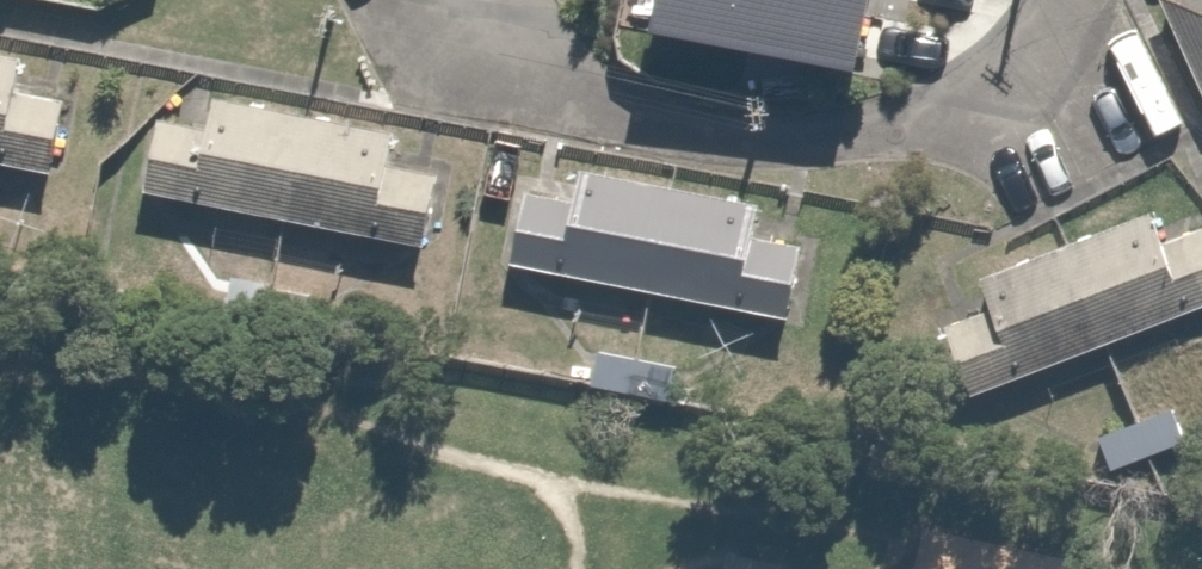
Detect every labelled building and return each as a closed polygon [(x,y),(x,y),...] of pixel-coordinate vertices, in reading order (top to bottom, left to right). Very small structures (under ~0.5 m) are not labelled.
[(651,46),(857,84),(874,0),(660,0),(651,46)] [(1157,2),(1201,99),(1201,0),(1161,0),(1157,2)] [(51,181),(67,108),(14,98),(19,67),(0,64),(0,171),(51,181)] [(159,126),(145,199),(423,254),(438,183),(387,171),(393,141),(214,104),(208,135),(159,126)] [(525,199),(511,271),(788,327),(803,256),(750,245),(757,213),(578,176),(573,208),(525,199)] [(1201,312),(1201,233),(1163,248),(1152,219),(980,286),(992,317),(945,335),(971,401),(1201,312)] [(1186,447),(1173,413),(1097,441),(1111,476),(1186,447)]
